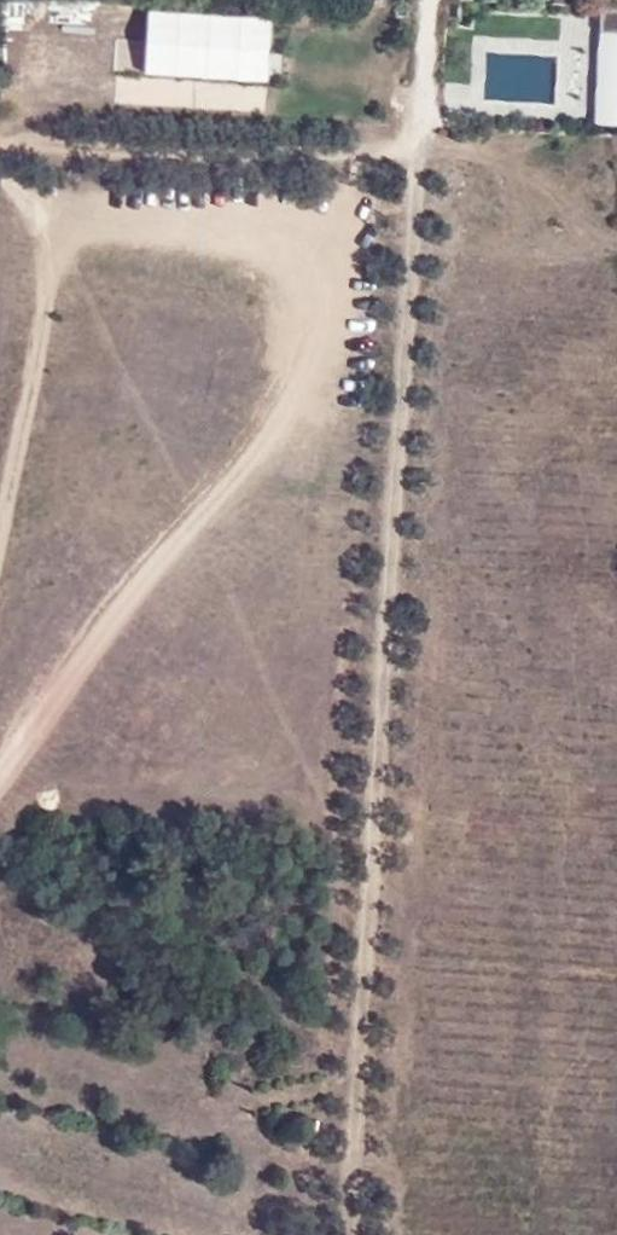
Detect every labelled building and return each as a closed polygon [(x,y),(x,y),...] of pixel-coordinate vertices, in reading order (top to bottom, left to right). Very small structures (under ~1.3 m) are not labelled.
[(112,41),(112,77),(269,80),(271,15),(144,12),(144,41),(112,41)] [(596,121),(616,122),(616,30),(600,30),(596,121)]
